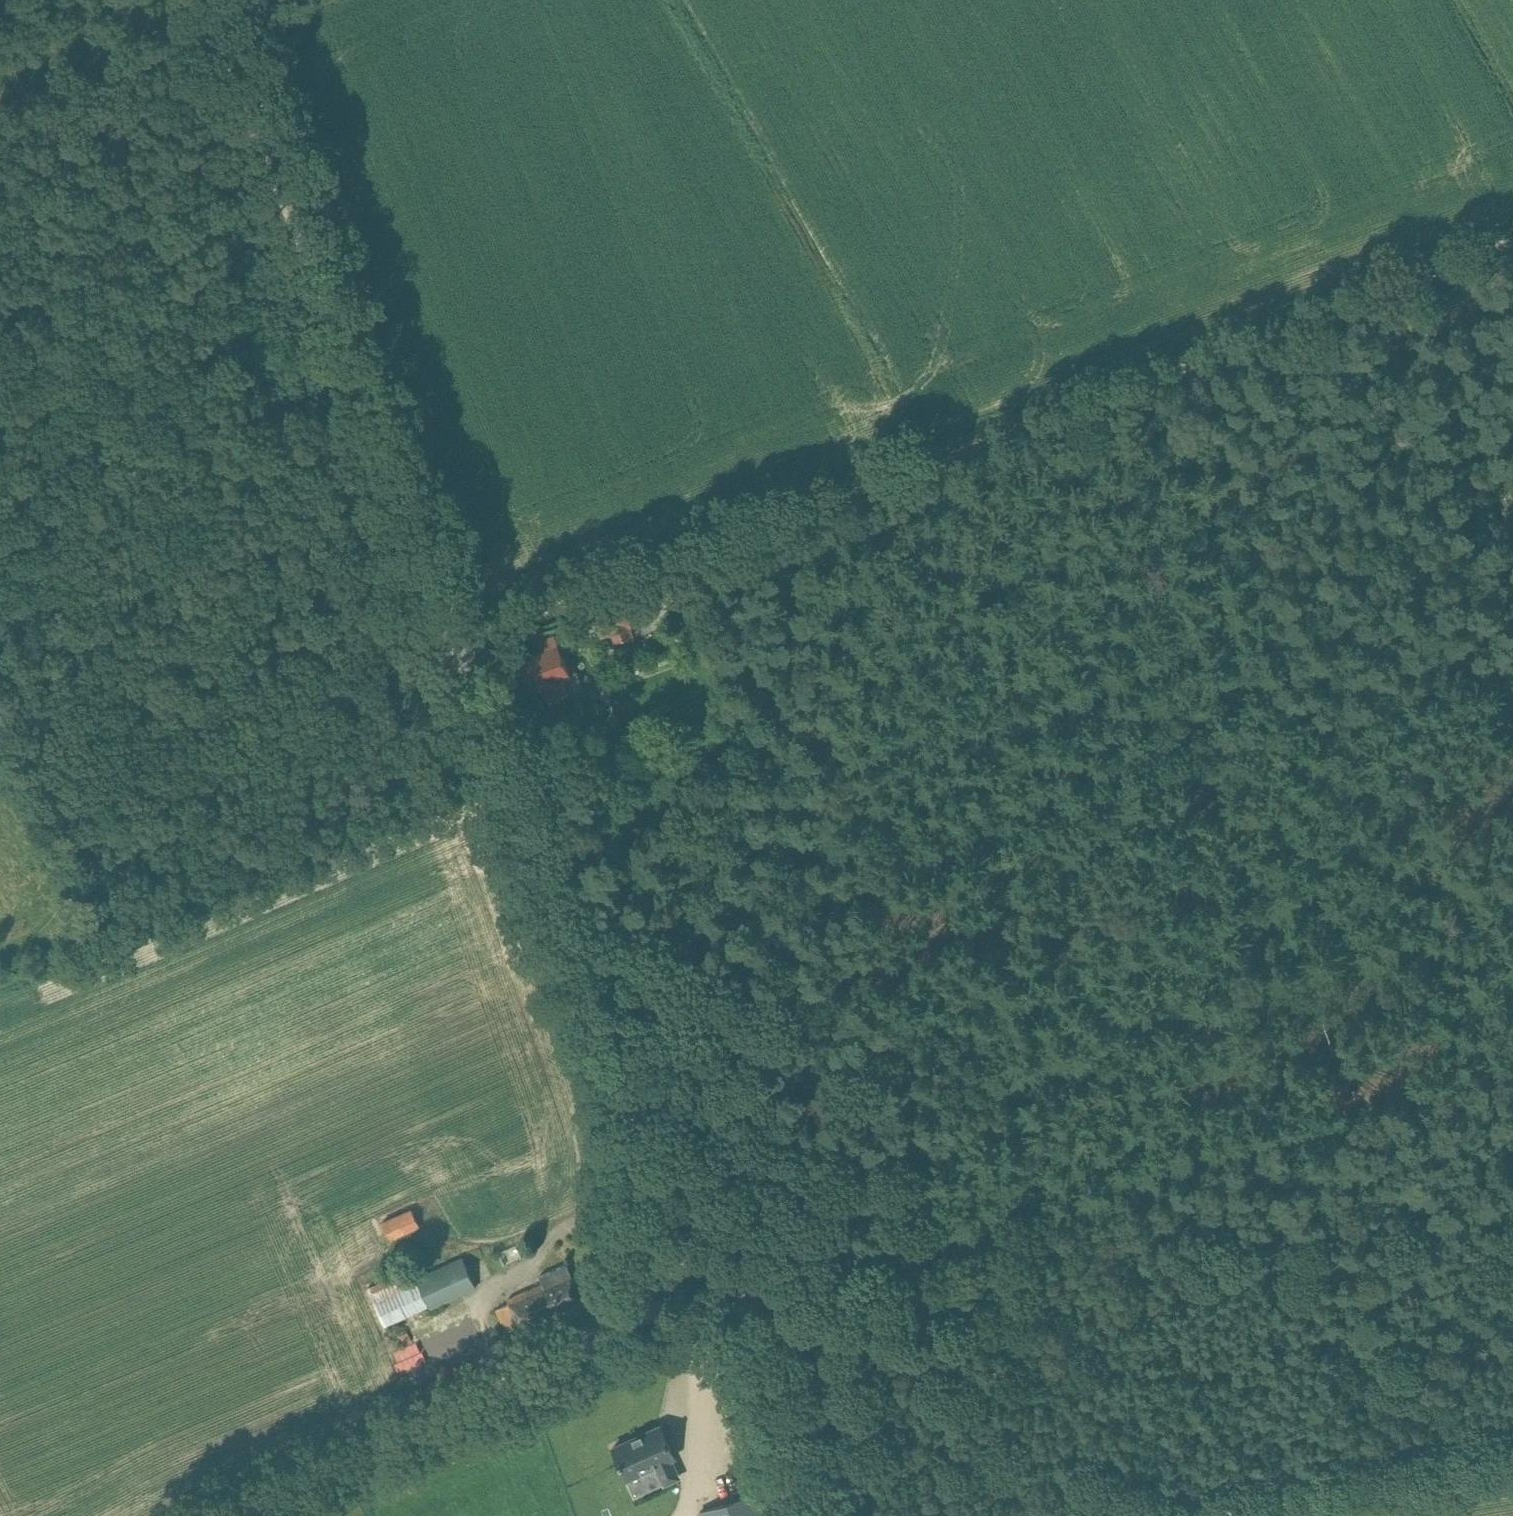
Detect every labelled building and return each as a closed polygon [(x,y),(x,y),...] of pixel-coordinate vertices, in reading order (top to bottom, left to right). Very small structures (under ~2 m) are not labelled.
[(629,626),(631,625),(624,605),(594,616),(601,636),(613,631),(616,641),(633,636),(629,626)] [(538,640),(542,649),(519,658),(531,690),(543,685),(550,702),(568,695),(563,680),(571,677),(554,634),(538,640)] [(413,1209),(383,1222),(391,1239),(419,1225),(420,1225),(414,1213),(413,1209)] [(411,1270),(369,1287),(385,1323),(428,1304),(430,1308),(476,1287),(462,1257),(415,1279),(411,1270)] [(509,1303),(496,1309),(506,1331),(520,1325),(522,1330),(584,1303),(567,1264),(540,1276),(543,1284),(507,1299),(509,1303)] [(663,1425),(613,1447),(627,1478),(658,1464),(666,1481),(681,1474),(673,1457),(677,1455),(663,1425)] [(757,1492),(700,1512),(702,1515),(765,1515),(757,1492)]
